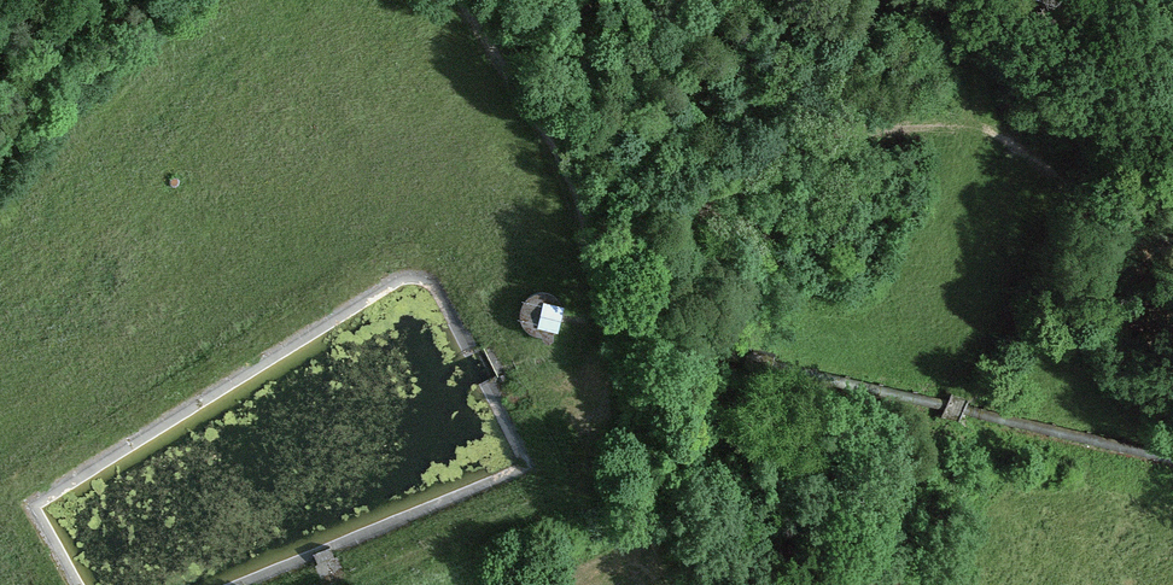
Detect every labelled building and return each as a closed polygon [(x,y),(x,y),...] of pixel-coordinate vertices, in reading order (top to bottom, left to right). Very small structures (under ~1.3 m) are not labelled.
[(574,311),(540,301),(532,329),(567,338),(574,311)]
